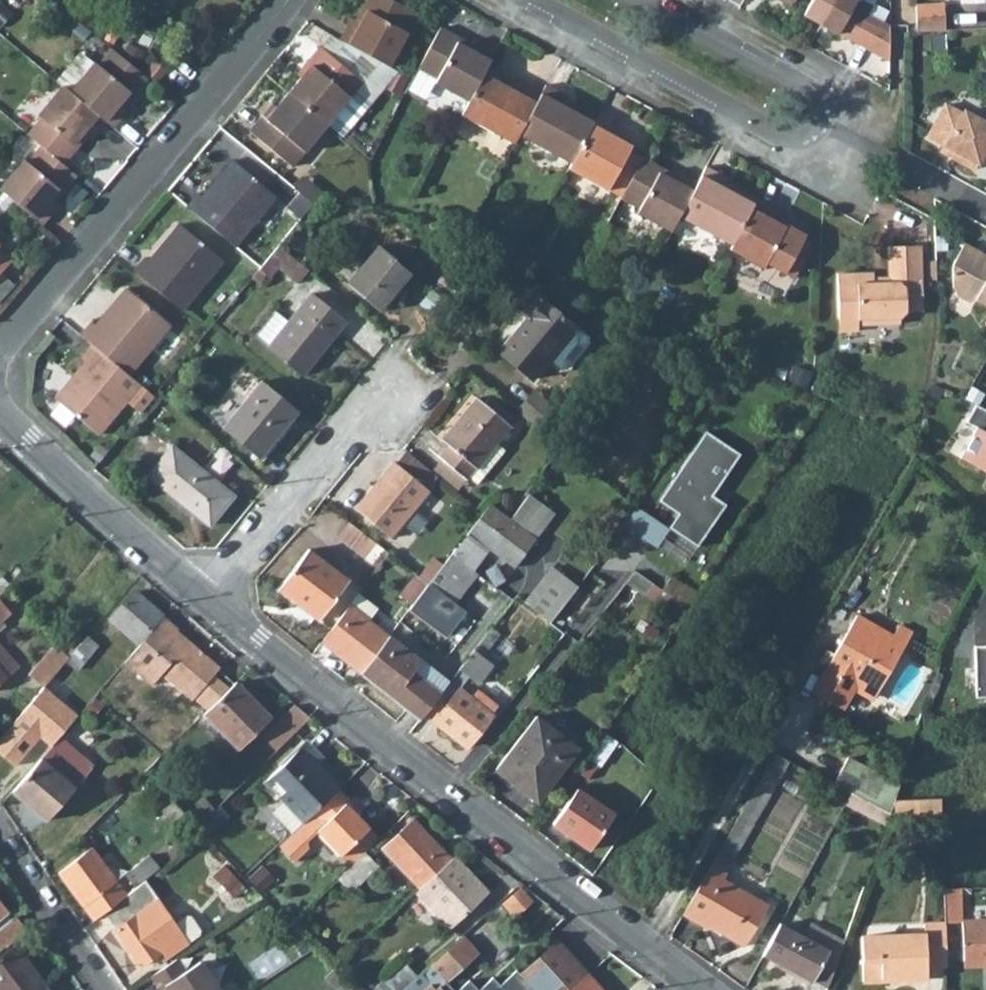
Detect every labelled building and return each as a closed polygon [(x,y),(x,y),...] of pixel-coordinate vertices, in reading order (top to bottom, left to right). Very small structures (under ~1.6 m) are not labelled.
[(406,31),(402,29),(412,10),(394,0),(365,0),(360,9),(365,11),(359,22),(354,20),(350,17),(338,39),(388,65),(406,31)] [(802,14),(820,23),(833,0),(810,0),(802,14)] [(864,0),(833,0),(820,23),(852,41),(887,61),(887,25),(867,14),(863,12),(869,3),(864,0)] [(945,2),(915,4),(916,31),(946,29),(945,2)] [(365,11),(360,9),(354,20),(359,22),(365,11)] [(195,38),(203,29),(195,21),(186,31),(195,38)] [(439,26),(417,66),(436,77),(433,81),(468,100),(483,72),(485,68),(494,51),(473,39),(470,43),(468,48),(457,42),(459,37),(439,26)] [(468,48),(470,43),(459,37),(457,42),(468,48)] [(326,123),(361,81),(319,46),(306,61),(310,64),(300,76),(287,91),(326,123)] [(112,126),(128,107),(124,103),(120,100),(128,91),(132,94),(147,76),(111,47),(98,63),(94,60),(69,90),(105,119),(112,126)] [(310,64),(306,61),(296,73),(300,76),(310,64)] [(516,85),(485,68),(483,72),(514,89),(516,85)] [(468,100),(461,112),(513,141),(518,132),(540,92),(519,80),(516,85),(514,89),(483,72),(468,100)] [(63,162),(77,144),(73,141),(81,132),(85,135),(89,138),(105,119),(69,90),(61,83),(37,113),(41,116),(27,133),(41,144),(63,162)] [(540,92),(518,132),(571,161),(593,121),(562,104),(564,99),(566,95),(545,83),(540,92)] [(124,103),(132,94),(128,91),(120,100),(124,103)] [(290,165),(326,123),(287,91),(275,105),(265,117),(261,114),(248,130),(290,165)] [(593,121),(595,116),(564,99),(562,104),(593,121)] [(275,105),(271,102),(261,114),(265,117),(275,105)] [(965,110),(963,113),(946,103),(928,135),(945,144),(956,151),(952,157),(974,169),(980,159),(985,159),(985,123),(965,110)] [(571,161),(568,167),(607,188),(628,150),(631,145),(611,133),(613,129),(614,127),(595,116),(593,121),(571,161)] [(631,145),(633,140),(613,129),(611,133),(631,145)] [(73,141),(77,144),(85,135),(81,132),(73,141)] [(57,204),(54,201),(50,198),(58,188),(62,191),(76,173),(63,162),(41,144),(27,161),(23,157),(0,186),(0,188),(2,190),(42,223),(57,204)] [(956,151),(945,144),(941,151),(952,157),(956,151)] [(628,150),(607,188),(620,196),(642,156),(628,150)] [(620,196),(620,197),(638,207),(636,211),(670,230),(678,214),(697,181),(675,169),(673,173),(670,178),(660,172),(662,167),(642,156),(620,196)] [(236,163),(232,159),(214,180),(218,184),(236,163)] [(234,246),(276,196),(236,163),(218,184),(214,180),(201,195),(197,192),(186,205),(234,246)] [(697,181),(678,214),(731,243),(753,203),(722,186),(724,181),(727,177),(705,165),(697,181)] [(670,178),(673,173),(662,167),(660,172),(670,178)] [(298,191),(312,203),(321,193),(302,176),(293,187),(298,191)] [(755,198),(724,181),(722,186),(753,203),(755,198)] [(54,201),(62,191),(58,188),(50,198),(54,201)] [(298,191),(287,204),(301,216),(312,203),(298,191)] [(731,243),(729,247),(762,266),(765,261),(784,272),(805,232),(785,221),(783,225),(772,219),(774,214),(777,210),(755,198),(753,203),(731,243)] [(785,221),(774,214),(772,219),(783,225),(785,221)] [(681,217),(673,230),(707,248),(714,235),(681,217)] [(183,226),(179,222),(161,244),(165,248),(183,226)] [(181,309),(223,260),(183,226),(165,248),(161,244),(148,259),(144,256),(133,269),(181,309)] [(964,243),(952,265),(952,288),(955,289),(957,295),(968,302),(974,300),(985,306),(985,255),(964,243)] [(268,276),(277,265),(297,281),(308,269),(278,244),(259,266),(258,268),(268,276)] [(836,273),(838,319),(857,318),(862,323),(879,323),(884,317),(899,316),(904,310),(922,310),(919,244),(886,245),(887,281),(872,282),(872,272),(836,273)] [(379,309),(409,272),(377,246),(347,283),(379,309)] [(12,259),(0,247),(0,270),(12,259)] [(129,291),(125,287),(107,309),(111,312),(129,291)] [(531,378),(548,357),(574,325),(529,288),(515,306),(526,315),(497,350),(531,378)] [(128,374),(169,324),(129,291),(111,312),(107,309),(94,324),(90,321),(79,334),(91,343),(128,374)] [(301,374),(344,320),(310,292),(287,320),(268,344),(266,346),(301,374)] [(273,309),(254,333),(268,344),(287,320),(273,309)] [(838,319),(838,331),(857,330),(857,318),(838,319)] [(560,366),(586,335),(574,325),(548,357),(560,366)] [(128,374),(91,343),(80,357),(84,360),(71,375),(76,379),(58,400),(98,434),(125,400),(139,411),(152,395),(128,374)] [(76,379),(71,375),(53,397),(58,400),(76,379)] [(257,457),(296,411),(259,380),(221,426),(257,457)] [(517,408),(554,439),(570,419),(532,389),(517,408)] [(447,444),(437,456),(441,459),(464,478),(465,478),(467,475),(494,441),(509,424),(506,422),(511,415),(487,396),(482,402),(475,396),(440,439),(447,444)] [(985,472),(985,410),(975,404),(966,422),(976,428),(960,458),(985,472)] [(740,454),(705,430),(658,499),(677,512),(668,526),(696,546),(725,503),(712,494),(740,454)] [(467,475),(477,482),(504,449),(494,441),(467,475)] [(169,443),(146,473),(171,493),(208,523),(231,493),(169,443)] [(435,475),(406,451),(396,463),(426,487),(435,475)] [(434,468),(457,486),(464,478),(441,459),(434,468)] [(390,536),(429,490),(426,487),(396,463),(393,461),(373,486),(380,492),(377,496),(373,493),(359,511),(390,536)] [(526,494),(551,512),(565,496),(547,483),(537,475),(523,492),(526,494)] [(380,492),(373,486),(355,508),(359,511),(373,493),(377,496),(380,492)] [(467,531),(451,553),(472,570),(489,547),(513,565),(535,536),(552,512),(551,512),(526,494),(509,518),(489,503),(482,511),(467,531)] [(307,548),(283,580),(305,597),(299,605),(307,611),(318,619),(348,579),(307,548)] [(412,604),(409,608),(445,635),(464,610),(453,602),(476,573),(472,570),(451,553),(427,583),(412,604)] [(578,586),(552,566),(535,588),(560,609),(578,586)] [(634,570),(626,580),(683,619),(690,609),(689,608),(661,588),(634,570)] [(399,594),(412,604),(427,583),(415,574),(399,594)] [(670,576),(661,588),(689,608),(698,595),(683,585),(670,576)] [(9,583),(2,577),(0,579),(0,594),(9,583)] [(283,580),(277,588),(299,605),(305,597),(283,580)] [(560,609),(535,588),(524,601),(550,622),(560,609)] [(138,641),(161,614),(134,590),(110,618),(138,641)] [(349,604),(368,619),(377,608),(358,592),(349,604)] [(1,619),(9,612),(0,602),(0,620),(1,619)] [(349,604),(320,641),(328,647),(343,659),(346,655),(363,668),(388,634),(368,619),(349,604)] [(892,635),(856,614),(813,688),(843,706),(855,684),(874,695),(911,632),(898,624),(892,635)] [(139,643),(123,662),(151,685),(160,673),(191,699),(193,697),(212,674),(219,666),(175,630),(177,628),(162,616),(139,643)] [(641,620),(636,627),(651,635),(655,628),(641,620)] [(498,633),(491,627),(472,649),(478,653),(481,650),(483,652),(498,633)] [(363,668),(359,672),(379,687),(406,708),(434,671),(388,634),(363,668)] [(61,649),(68,656),(81,642),(73,635),(61,649)] [(75,669),(97,644),(87,635),(81,642),(68,656),(65,660),(75,669)] [(43,686),(56,671),(59,667),(65,660),(68,656),(61,649),(54,644),(29,674),(43,686)] [(18,667),(0,645),(0,682),(18,667)] [(975,698),(985,697),(985,645),(974,646),(975,698)] [(447,681),(423,712),(448,732),(465,746),(490,714),(489,713),(474,701),(457,688),(467,676),(476,684),(491,664),(478,653),(472,649),(447,681)] [(343,659),(359,672),(363,668),(346,655),(343,659)] [(56,671),(61,675),(64,672),(59,667),(56,671)] [(434,671),(406,708),(418,718),(423,712),(447,681),(434,671)] [(229,687),(212,674),(193,697),(207,709),(229,687)] [(207,709),(203,712),(238,748),(270,717),(235,681),(229,687),(207,709)] [(496,704),(481,693),(474,701),(489,713),(496,704)] [(83,707),(92,715),(103,703),(94,695),(90,700),(83,707)] [(28,739),(20,732),(41,708),(31,700),(0,736),(0,766),(3,769),(28,739)] [(294,704),(262,736),(275,750),(309,717),(294,704)] [(535,716),(498,765),(517,780),(514,784),(536,800),(577,747),(535,716)] [(26,774),(12,790),(46,819),(92,766),(58,736),(38,760),(26,774)] [(303,821),(338,787),(314,762),(321,756),(309,743),(285,766),(282,763),(264,781),(303,821)] [(16,766),(26,774),(38,760),(29,752),(16,766)] [(788,759),(774,752),(759,779),(772,786),(788,759)] [(847,756),(834,783),(850,791),(889,812),(894,799),(900,784),(847,756)] [(584,757),(554,800),(563,806),(552,822),(589,848),(613,813),(578,789),(595,765),(584,757)] [(498,765),(495,769),(514,784),(517,780),(498,765)] [(772,786),(759,779),(746,801),(759,809),(772,786)] [(316,830),(340,855),(369,827),(358,815),(351,808),(355,805),(338,787),(303,821),(295,829),(279,845),(294,860),(307,847),(306,840),(316,830)] [(850,791),(845,801),(886,822),(888,816),(889,812),(850,791)] [(202,797),(185,814),(196,826),(213,810),(202,797)] [(908,799),(909,815),(940,813),(940,797),(908,799)] [(889,812),(888,816),(909,815),(908,799),(894,799),(889,812)] [(746,801),(682,913),(697,922),(701,916),(709,920),(707,924),(744,945),(767,904),(722,878),(727,871),(724,869),(759,809),(746,801)] [(213,810),(196,826),(198,827),(204,834),(206,836),(228,815),(218,805),(213,810)] [(358,815),(361,811),(355,805),(351,808),(358,815)] [(419,886),(451,858),(413,818),(382,847),(419,886)] [(193,831),(200,837),(204,834),(198,827),(193,831)] [(350,866),(365,852),(380,837),(369,827),(340,855),(350,866)] [(90,847),(58,872),(93,918),(103,911),(125,894),(90,847)] [(349,889),(376,864),(365,852),(350,866),(338,877),(349,889)] [(134,884),(158,865),(148,853),(124,872),(134,884)] [(449,927),(488,891),(454,854),(451,858),(419,886),(416,890),(449,927)] [(140,964),(158,951),(162,957),(198,933),(199,929),(189,915),(185,914),(173,923),(143,880),(125,894),(103,911),(140,964)] [(943,887),(944,920),(962,920),(960,887),(943,887)] [(11,918),(5,911),(6,911),(0,904),(0,927),(11,918)] [(5,943),(6,945),(27,927),(16,914),(11,918),(0,927),(0,947),(5,943)] [(697,922),(706,927),(707,924),(709,920),(701,916),(697,922)] [(963,959),(985,958),(985,919),(962,920),(963,959)] [(778,922),(762,953),(812,980),(828,950),(810,940),(778,922)] [(861,935),(862,980),(882,980),(882,977),(926,976),(926,966),(946,965),(944,922),(923,923),(924,933),(861,935)] [(828,950),(812,980),(826,989),(839,955),(843,941),(817,927),(810,940),(828,950)] [(462,934),(416,975),(399,989),(472,989),(464,981),(455,989),(445,978),(476,950),(462,934)] [(588,973),(558,939),(520,973),(516,968),(499,983),(492,975),(475,989),(569,989),(588,973)] [(45,984),(15,945),(0,956),(0,989),(37,989),(45,984)] [(165,984),(168,989),(217,989),(218,989),(199,960),(183,970),(175,958),(150,974),(159,988),(165,984)] [(416,975),(404,960),(370,989),(399,989),(416,975)] [(588,973),(569,989),(603,989),(588,973)]
